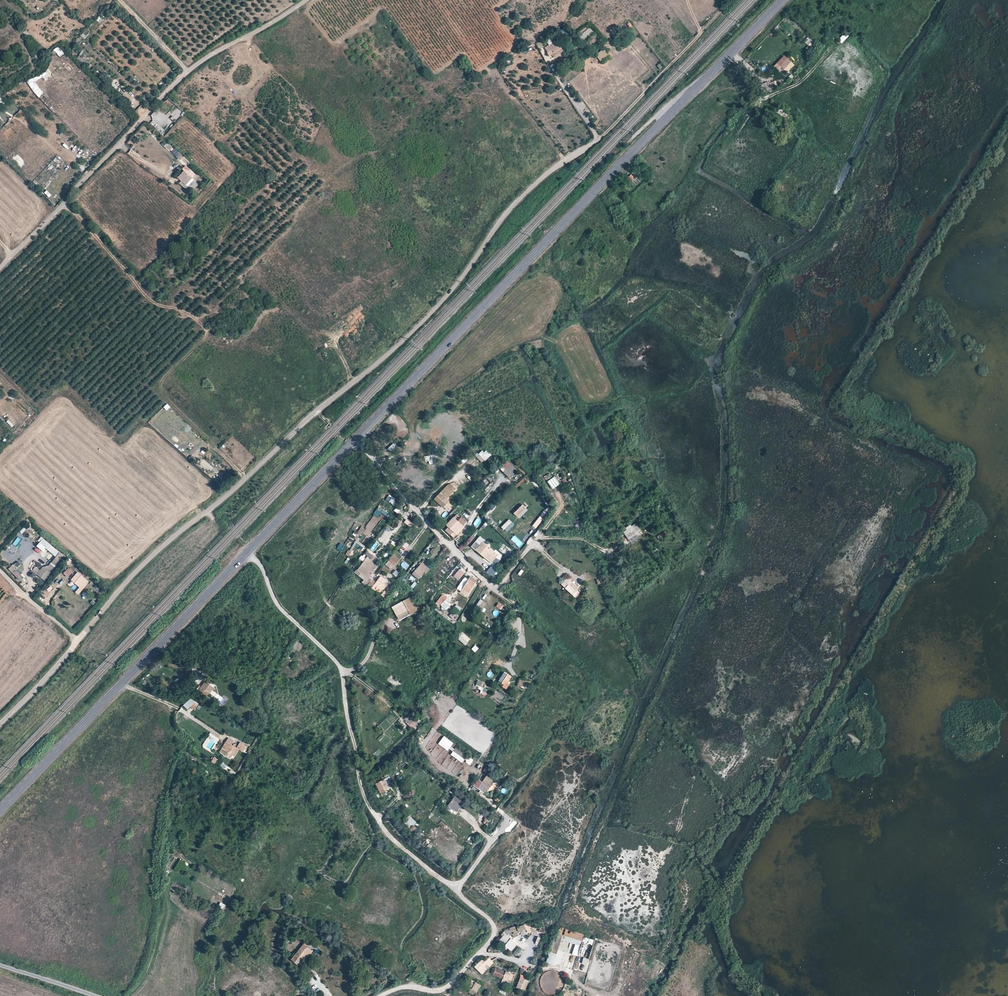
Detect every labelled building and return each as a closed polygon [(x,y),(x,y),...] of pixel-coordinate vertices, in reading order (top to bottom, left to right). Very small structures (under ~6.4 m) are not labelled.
[(838,40),(842,44),(848,37),(845,33),(838,40)] [(79,44),(84,39),(80,36),(76,42),(79,44)] [(812,54),(819,46),(816,43),(809,50),(812,54)] [(556,55),(563,50),(559,44),(552,48),(556,55)] [(57,46),(53,51),(60,57),(65,52),(57,46)] [(596,55),(600,62),(609,57),(605,49),(596,55)] [(784,75),(794,64),(784,56),(777,63),(780,66),(777,69),(784,75)] [(43,94),(34,79),(28,83),(38,98),(43,94)] [(769,81),(771,88),(778,85),(775,79),(769,81)] [(763,83),(766,91),(771,88),(769,81),(763,83)] [(762,92),(766,91),(763,83),(763,82),(758,85),(762,92)] [(15,113),(19,109),(13,103),(9,107),(15,113)] [(785,125),(791,116),(780,108),(774,116),(785,125)] [(800,134),(801,135),(807,127),(791,116),(785,125),(800,134)] [(167,140),(163,144),(179,161),(183,157),(167,140)] [(186,184),(192,177),(195,174),(189,169),(186,172),(188,173),(181,180),(186,184)] [(194,179),(192,177),(186,184),(188,186),(194,179)] [(783,197),(789,188),(785,186),(779,193),(783,197)] [(184,241),(191,233),(187,230),(180,238),(184,241)] [(388,449),(391,453),(396,448),(393,444),(388,449)] [(486,449),(479,455),(485,461),(492,455),(486,449)] [(465,459),(457,465),(459,467),(467,461),(465,459)] [(498,467),(511,480),(519,471),(506,459),(498,467)] [(547,482),(553,489),(560,484),(555,476),(547,482)] [(445,498),(446,499),(453,491),(447,485),(434,499),(439,504),(445,498)] [(388,495),(386,502),(396,505),(398,499),(388,495)] [(447,500),(446,499),(445,498),(439,504),(441,506),(447,500)] [(520,503),(511,511),(513,513),(522,505),(520,503)] [(379,506),(373,514),(378,518),(382,513),(387,517),(390,514),(379,506)] [(517,517),(524,509),(521,506),(514,513),(517,517)] [(454,532),(461,524),(458,521),(455,519),(458,516),(456,514),(446,525),(454,532)] [(458,521),(461,524),(463,526),(466,522),(461,517),(458,521)] [(28,530),(32,526),(28,520),(23,524),(28,530)] [(504,529),(511,522),(509,520),(502,527),(504,529)] [(638,527),(635,523),(623,532),(628,539),(637,533),(634,529),(638,527)] [(520,549),(524,543),(515,535),(510,540),(520,549)] [(45,549),(55,556),(42,571),(36,566),(32,571),(44,581),(64,556),(41,537),(38,541),(40,542),(36,546),(43,552),(45,549)] [(17,538),(12,542),(14,544),(12,547),(14,549),(17,546),(19,549),(23,545),(17,538)] [(492,549),(480,540),(477,542),(480,545),(476,550),(484,558),(492,549)] [(375,552),(380,544),(376,541),(371,549),(375,552)] [(393,555),(389,559),(395,564),(399,560),(393,555)] [(364,562),(374,570),(377,565),(367,558),(364,562)] [(17,561),(8,569),(12,573),(21,564),(17,561)] [(366,580),(374,570),(364,562),(358,570),(365,576),(363,578),(366,580)] [(418,567),(412,574),(418,579),(424,572),(421,569),(423,566),(420,563),(418,567)] [(491,566),(486,572),(492,577),(497,572),(491,566)] [(72,572),(68,568),(63,573),(67,577),(72,572)] [(514,573),(520,577),(523,572),(517,568),(514,573)] [(12,576),(18,581),(24,574),(17,569),(12,576)] [(454,577),(460,580),(464,572),(458,569),(454,577)] [(83,580),(76,574),(71,580),(78,586),(83,580)] [(386,580),(380,576),(374,585),(381,591),(385,585),(384,584),(386,580)] [(466,596),(475,583),(469,579),(460,592),(466,596)] [(581,590),(572,581),(565,588),(575,597),(581,590)] [(446,598),(442,595),(435,603),(438,606),(440,603),(441,604),(446,598)] [(392,608),(396,617),(407,612),(410,616),(416,613),(409,599),(392,608)] [(480,599),(475,608),(482,612),(487,604),(480,599)] [(454,609),(459,613),(462,609),(457,605),(454,609)] [(407,612),(396,617),(398,622),(410,616),(407,612)] [(463,632),(457,639),(466,646),(471,640),(463,632)] [(297,647),(300,643),(297,641),(292,648),(295,650),(297,647)] [(497,683),(506,689),(513,677),(504,672),(497,683)] [(520,679),(518,686),(524,688),(526,681),(520,679)] [(191,698),(183,706),(188,710),(195,702),(191,698)] [(409,724),(414,720),(408,715),(404,719),(409,724)] [(438,744),(448,751),(454,743),(444,736),(438,744)] [(219,752),(230,758),(237,748),(232,744),(232,742),(227,739),(219,752)] [(455,748),(451,755),(463,763),(467,756),(455,748)] [(468,757),(466,764),(472,765),(474,759),(468,757)] [(290,765),(297,769),(301,764),(293,760),(290,765)] [(389,788),(384,779),(375,783),(380,793),(389,788)] [(484,793),(490,785),(483,780),(478,789),(484,793)] [(330,788),(324,785),(321,790),(325,793),(327,794),(330,788)] [(325,793),(321,790),(316,798),(321,801),(325,793)] [(195,793),(192,803),(203,808),(204,804),(203,803),(205,798),(195,793)] [(449,802),(457,808),(463,801),(454,795),(449,802)] [(456,810),(457,808),(449,802),(448,803),(456,810)] [(437,824),(441,820),(433,813),(429,817),(437,824)] [(341,829),(345,823),(348,818),(343,815),(336,825),(341,829)] [(419,830),(413,825),(409,829),(411,831),(413,830),(416,833),(419,830)] [(425,841),(422,845),(430,850),(433,846),(425,841)] [(180,859),(177,865),(185,870),(189,864),(180,859)] [(344,922),(348,915),(343,912),(339,919),(344,922)] [(526,931),(525,927),(524,927),(522,925),(517,927),(517,930),(516,930),(518,934),(526,931)] [(557,927),(548,963),(560,966),(564,951),(567,952),(569,943),(580,946),(581,942),(593,945),(594,940),(584,937),(585,934),(557,927)] [(513,942),(505,934),(499,940),(505,945),(504,945),(508,948),(513,942)] [(308,951),(310,948),(304,943),(300,947),(297,952),(291,959),(298,964),(302,959),(304,956),(307,958),(310,953),(308,951)] [(593,944),(590,954),(595,956),(599,946),(593,944)] [(254,969),(255,969),(260,970),(259,973),(264,973),(266,963),(261,962),(261,960),(248,957),(247,962),(246,961),(244,962),(243,963),(243,965),(244,967),(245,968),(253,970),(254,969)] [(580,970),(587,972),(590,960),(584,958),(580,970)] [(481,972),(492,961),(490,959),(487,959),(477,969),(481,972)] [(409,972),(415,973),(417,967),(408,964),(409,972)] [(512,982),(515,976),(510,974),(510,973),(506,971),(506,972),(495,967),(493,968),(492,969),(491,970),(492,972),(493,974),(512,982)] [(529,980),(526,979),(517,976),(514,986),(523,989),(525,990),(529,980)] [(471,980),(468,987),(470,988),(477,992),(481,985),(471,980)]
